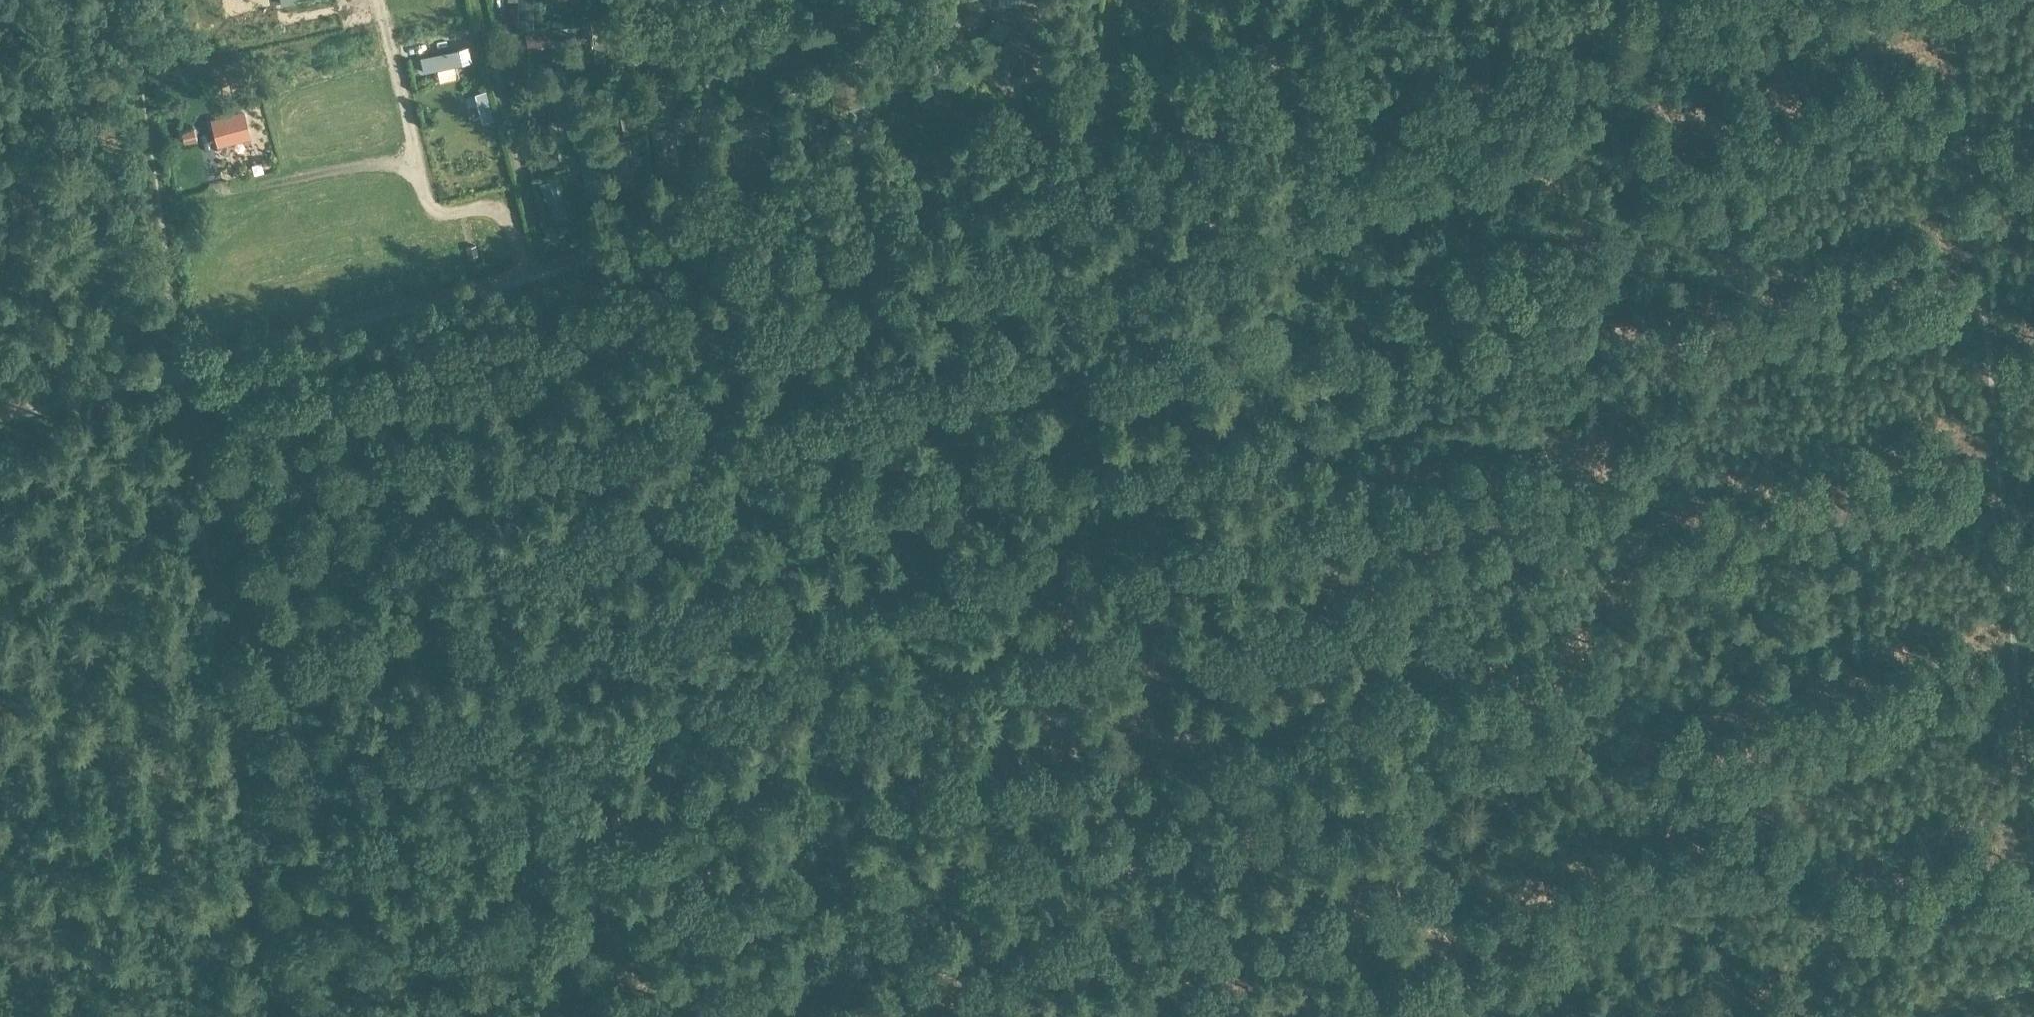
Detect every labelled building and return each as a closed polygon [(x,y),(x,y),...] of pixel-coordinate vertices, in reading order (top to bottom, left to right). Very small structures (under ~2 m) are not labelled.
[(518,1),(517,25),(533,26),(533,0),(518,0),(518,1)] [(900,12),(900,0),(890,0),(890,12),(900,12)] [(1008,0),(1009,19),(1009,23),(1026,22),(1046,21),(1045,0),(1008,0)] [(505,21),(497,23),(498,31),(506,29),(505,21)] [(595,62),(593,40),(591,22),(577,24),(581,64),(595,62)] [(564,28),(526,35),(529,49),(566,42),(564,28)] [(1048,32),(1040,33),(1041,45),(1049,44),(1048,32)] [(992,67),(1016,81),(1034,53),(1010,38),(992,67)] [(477,67),(469,40),(459,43),(467,70),(477,67)] [(417,54),(421,70),(461,59),(457,43),(417,54)] [(953,66),(962,65),(961,53),(952,53),(953,66)] [(558,74),(569,72),(568,64),(556,66),(558,74)] [(631,83),(643,83),(643,75),(631,75),(631,83)] [(553,98),(558,118),(550,120),(554,135),(562,133),(576,129),(567,94),(553,98)] [(655,115),(665,114),(663,98),(653,100),(655,115)] [(455,106),(439,110),(441,118),(457,114),(455,106)] [(589,120),(602,118),(601,108),(587,110),(589,120)] [(244,115),(213,123),(219,146),(250,138),(244,115)] [(688,142),(684,118),(675,120),(679,144),(688,142)] [(182,133),(185,144),(195,141),(193,131),(182,133)] [(644,148),(642,136),(633,137),(635,149),(644,148)] [(544,167),(551,166),(548,150),(541,151),(544,167)] [(571,211),(555,176),(542,182),(558,217),(571,211)]
